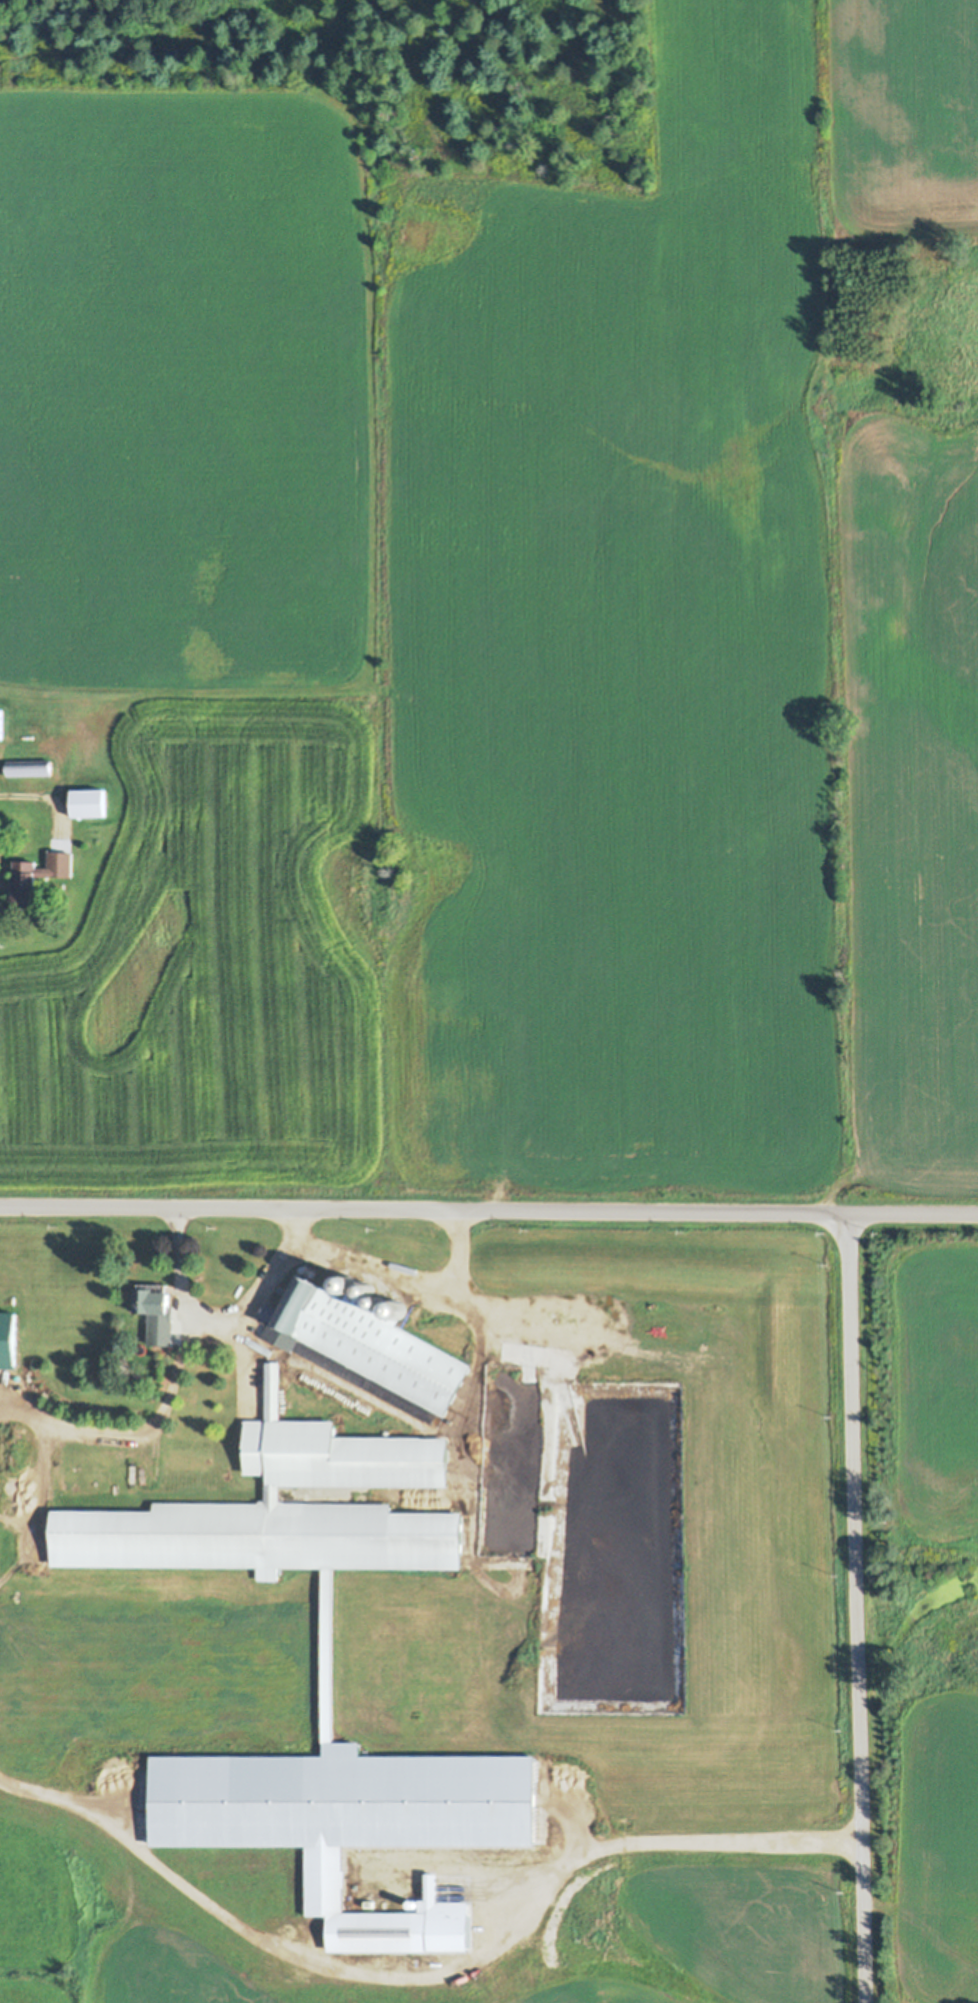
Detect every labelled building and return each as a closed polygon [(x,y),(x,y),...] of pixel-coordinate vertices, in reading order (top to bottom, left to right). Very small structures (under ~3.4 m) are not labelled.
[(72,817),(105,817),(105,790),(72,790),(72,817)] [(39,861),(15,861),(15,906),(39,906),(39,861)] [(312,1361),(442,1426),(473,1362),(343,1297),(343,1298),(297,1275),(280,1308),(269,1302),(261,1318),(270,1322),(262,1337),(294,1353),(300,1340),(318,1350),(312,1361)] [(170,1359),(171,1287),(137,1287),(137,1314),(152,1314),(152,1359),(170,1359)] [(464,1557),(464,1513),(391,1513),(391,1503),(280,1503),(280,1476),(449,1476),(449,1437),(336,1438),(336,1421),(281,1421),(281,1363),(267,1363),(267,1421),(245,1421),(245,1475),(265,1475),(266,1503),(155,1503),(155,1510),(53,1510),(53,1558),(464,1557)]
